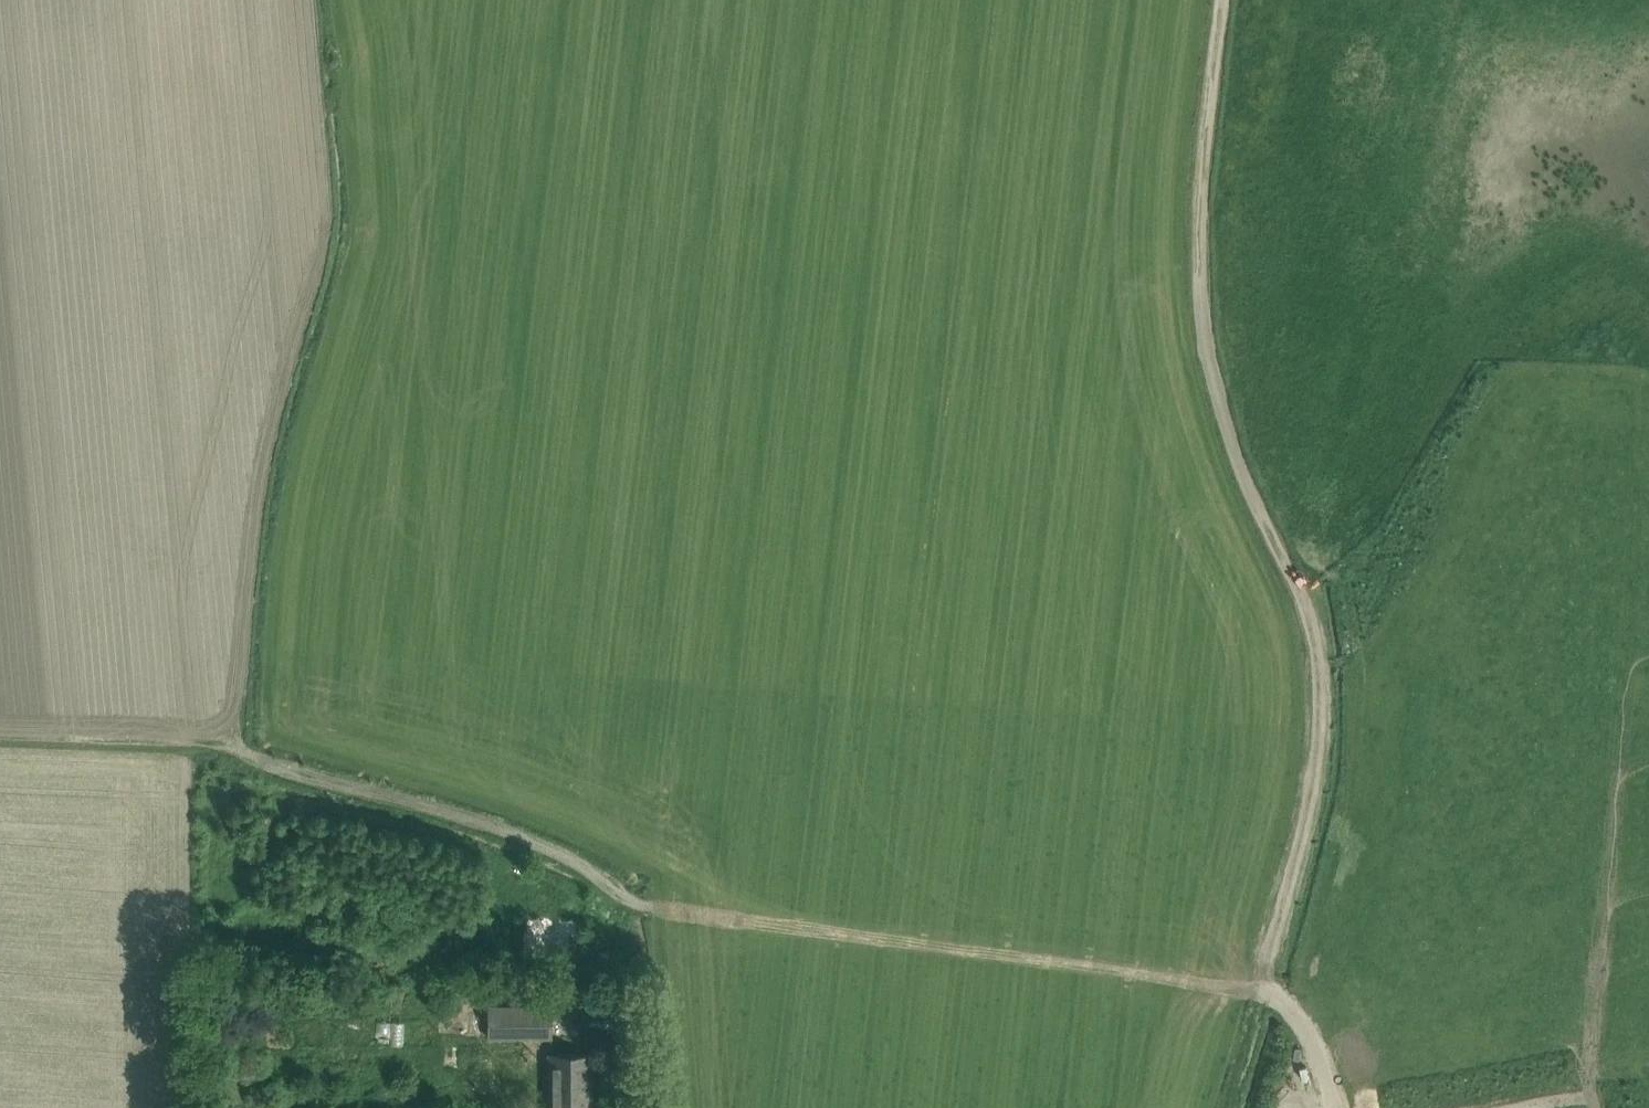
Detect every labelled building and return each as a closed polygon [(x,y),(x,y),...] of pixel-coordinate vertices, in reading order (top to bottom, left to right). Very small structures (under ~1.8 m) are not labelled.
[(488,1006),(488,1036),(528,1036),(528,1006),(488,1006)] [(591,1054),(550,1054),(550,1107),(591,1107),(591,1054)]
